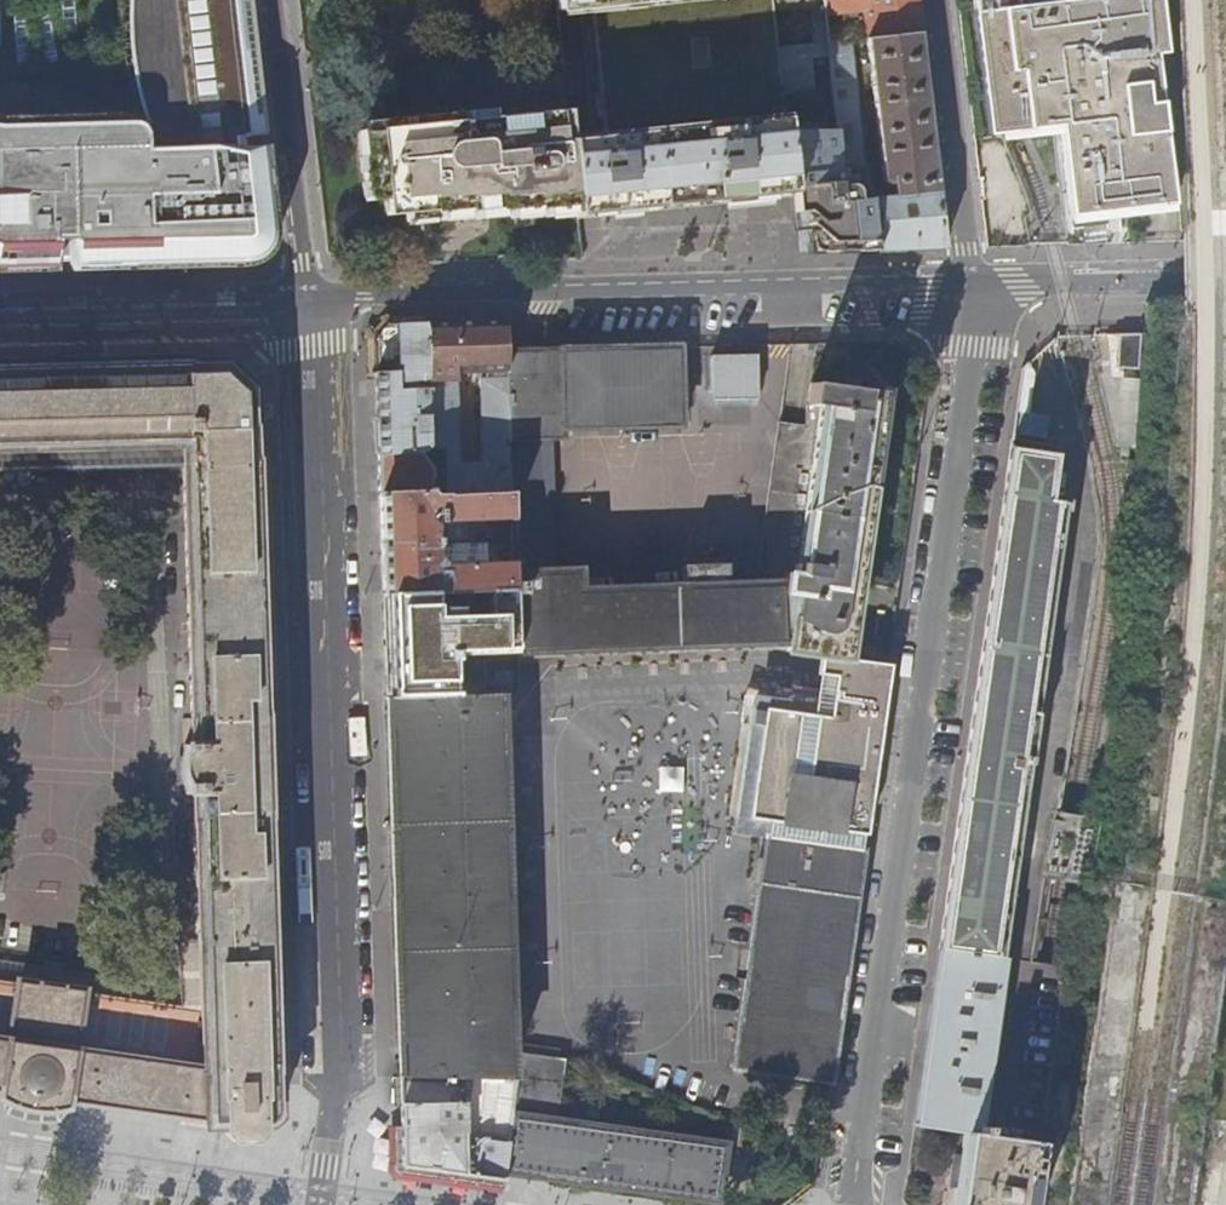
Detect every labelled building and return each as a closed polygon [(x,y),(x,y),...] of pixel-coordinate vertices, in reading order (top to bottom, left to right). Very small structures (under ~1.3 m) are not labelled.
[(3,267),(3,274),(51,273),(50,260),(70,260),(70,272),(245,268),(255,266),(264,260),(271,252),(275,243),(277,233),(268,151),(244,149),(243,138),(266,134),(255,43),(249,33),(248,27),(254,27),(251,0),(0,0),(0,267),(3,267)] [(558,9),(593,6),(659,0),(557,0),(558,9)] [(774,0),(659,0),(593,6),(606,137),(786,119),(774,0)] [(825,0),(826,17),(872,10),(873,19),(865,19),(882,179),(887,183),(893,182),(894,196),(873,198),(878,245),(879,251),(895,251),(903,251),(930,250),(946,250),(932,130),(917,0),(826,0),(825,0)] [(1163,0),(977,0),(993,135),(1012,134),(1063,128),(1073,218),(1178,206),(1159,56),(1169,54),(1163,0)] [(838,133),(842,167),(845,167),(865,167),(851,40),(829,43),(838,133)] [(533,211),(578,207),(571,141),(568,111),(437,126),(362,134),(369,204),(388,202),(389,214),(429,210),(429,213),(464,210),(464,212),(499,209),(499,211),(533,208),(533,211)] [(787,133),(786,119),(606,137),(571,141),(578,207),(579,214),(589,213),(793,192),(787,133)] [(844,246),(878,245),(873,198),(858,200),(857,189),(856,187),(853,186),(845,187),(845,167),(842,167),(838,133),(787,133),(793,192),(796,214),(819,211),(820,223),(829,222),(841,220),(844,246)] [(426,323),(429,449),(445,449),(446,471),(447,478),(447,495),(509,493),(504,352),(503,321),(462,322),(426,323)] [(429,449),(426,323),(404,324),(387,324),(374,338),(376,378),(378,437),(378,455),(419,455),(429,449)] [(1116,368),(1139,369),(1142,334),(1119,334),(1116,368)] [(529,351),(504,352),(509,493),(509,521),(510,542),(511,564),(511,591),(513,654),(787,643),(786,651),(820,656),(845,660),(882,395),(812,384),(805,427),(780,424),(757,586),(578,592),(577,573),(556,574),(552,439),(563,439),(563,430),(681,427),(679,347),(599,349),(529,351)] [(767,356),(720,354),(718,402),(766,404),(767,356)] [(2,1092),(1,1098),(17,1106),(28,1109),(43,1111),(51,1111),(67,1108),(68,1101),(93,1105),(175,1116),(205,1121),(205,1127),(225,1127),(225,1134),(232,1141),(244,1141),(253,1140),(260,1133),(259,1126),(268,1125),(277,1118),(276,1087),(276,1071),(277,1071),(268,816),(269,816),(266,717),(265,718),(257,463),(255,463),(254,429),(252,429),(251,389),(223,363),(196,363),(184,364),(183,360),(109,362),(11,364),(0,365),(0,450),(184,445),(185,465),(184,465),(191,720),(192,720),(192,744),(184,745),(184,752),(181,762),(180,770),(182,778),(186,786),(186,793),(194,793),(194,818),(196,818),(201,1005),(182,1006),(182,1005),(84,991),(83,993),(17,984),(18,982),(0,979),(0,1092),(2,1092)] [(956,835),(939,950),(999,958),(1064,503),(1045,500),(1052,455),(1010,451),(1005,481),(988,606),(974,707),(956,835)] [(419,455),(378,455),(379,473),(380,493),(432,495),(432,497),(447,496),(447,495),(447,478),(430,477),(430,471),(419,455)] [(509,493),(447,495),(447,496),(432,497),(432,495),(380,493),(380,521),(381,543),(437,543),(436,540),(434,540),(434,525),(430,519),(435,513),(440,513),(441,523),(509,521),(509,493)] [(437,543),(381,543),(382,569),(383,595),(435,593),(486,591),(511,591),(511,564),(444,566),(436,572),(431,567),(435,562),(435,548),(437,547),(437,543)] [(511,591),(486,591),(487,607),(482,607),(482,616),(461,617),(461,607),(436,608),(435,593),(383,595),(384,617),(385,668),(386,697),(498,694),(515,694),(513,654),(511,591)] [(884,697),(888,666),(845,660),(820,656),(817,675),(825,676),(817,730),(789,726),(788,738),(747,733),(736,817),(772,821),(769,840),(862,853),(863,842),(884,697)] [(510,1052),(498,694),(386,697),(389,776),(393,901),(398,1041),(399,1077),(460,1080),(515,1084),(506,1143),(502,1173),(566,1182),(619,1189),(689,1199),(718,1203),(727,1144),(557,1121),(565,1060),(510,1052)] [(769,840),(772,821),(736,817),(733,835),(769,840)] [(1057,831),(1049,872),(1087,879),(1094,838),(1057,831)] [(738,1068),(829,1081),(836,1035),(849,942),(862,853),(769,840),(738,1068)] [(1078,1161),(1071,1204),(1110,1204),(1112,1192),(1114,1192),(1157,896),(1121,891),(1078,1161)] [(1225,958),(1225,905),(1196,900),(1154,1197),(1155,1197),(1153,1204),(1190,1204),(1225,958)] [(964,1133),(985,1136),(986,1128),(981,1127),(1004,958),(999,958),(939,950),(938,962),(926,1043),(915,1126),(964,1133)] [(506,1143),(515,1084),(460,1080),(399,1077),(401,1131),(402,1166),(453,1173),(501,1180),(502,1173),(506,1143)] [(985,1136),(964,1133),(955,1204),(1030,1204),(1041,1144),(985,1136)]
